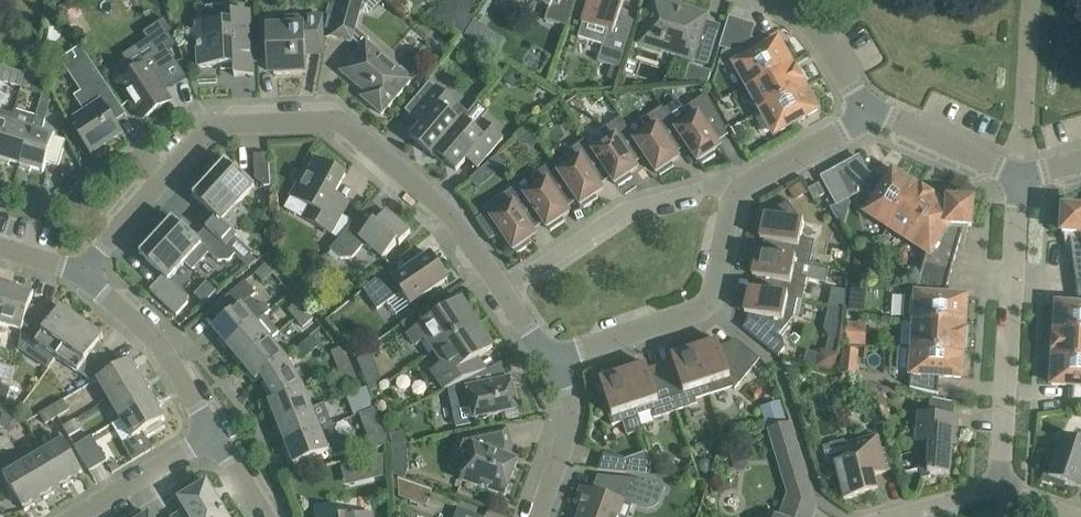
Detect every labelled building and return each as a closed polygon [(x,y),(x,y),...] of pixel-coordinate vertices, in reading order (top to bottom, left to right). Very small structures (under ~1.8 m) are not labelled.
[(57,8),(68,24),(82,14),(73,0),(68,0),(57,8)] [(358,86),(364,92),(361,96),(382,114),(411,80),(367,42),(369,39),(355,27),(359,13),(369,16),(379,3),(382,0),(342,0),(331,36),(351,41),(352,38),(361,46),(340,71),(358,86)] [(426,15),(460,37),(474,14),(452,0),(441,0),(437,8),(429,10),(426,15)] [(498,5),(511,8),(516,0),(501,0),(498,5)] [(539,3),(540,2),(548,8),(544,20),(567,27),(576,0),(535,0),(539,3)] [(577,38),(602,45),(597,61),(611,65),(621,68),(631,37),(637,16),(621,10),(623,4),(624,0),(589,0),(588,5),(582,24),(577,38)] [(657,0),(654,0),(647,20),(641,42),(661,49),(663,43),(666,44),(667,38),(681,42),(677,54),(686,57),(707,63),(712,47),(697,42),(705,15),(685,9),(683,10),(675,8),(675,6),(657,0)] [(252,75),(249,10),(231,11),(231,21),(196,22),(196,26),(188,34),(197,42),(198,67),(233,65),(234,75),(252,75)] [(753,25),(728,17),(719,45),(745,53),(753,25)] [(267,26),(266,46),(267,68),(273,68),(274,74),(306,72),(305,54),(305,43),(323,42),(322,20),(322,18),(287,18),(287,25),(267,26)] [(145,64),(118,81),(131,100),(143,119),(171,100),(164,91),(163,89),(170,83),(172,86),(186,76),(174,58),(168,49),(175,45),(167,34),(171,31),(164,20),(143,33),(148,40),(157,54),(144,63),(145,64)] [(496,35),(474,22),(466,35),(488,48),(496,35)] [(463,38),(455,47),(461,52),(463,50),(466,52),(471,46),(463,38)] [(734,64),(748,88),(791,63),(778,40),(734,64)] [(107,85),(81,45),(60,59),(60,60),(63,59),(84,92),(78,96),(87,110),(74,119),(80,127),(75,130),(79,134),(91,153),(122,133),(108,111),(119,104),(107,85)] [(748,88),(761,111),(804,86),(791,63),(748,88)] [(711,71),(689,64),(685,80),(707,85),(711,71)] [(611,65),(607,77),(617,81),(621,68),(611,65)] [(0,78),(0,79),(21,86),(25,74),(3,67),(0,78)] [(25,74),(21,86),(31,89),(35,77),(25,74)] [(432,155),(460,123),(449,114),(457,105),(435,86),(433,88),(428,83),(403,111),(420,126),(410,136),(432,155)] [(804,86),(761,111),(774,135),(817,110),(804,86)] [(689,119),(676,128),(684,141),(697,162),(699,161),(701,162),(714,154),(713,151),(720,146),(714,138),(726,130),(706,93),(682,110),(689,119)] [(684,141),(676,128),(662,106),(641,121),(647,130),(635,139),(634,139),(642,152),(656,173),(657,172),(659,174),(672,165),(671,162),(679,157),(673,149),(684,141)] [(32,130),(31,129),(35,117),(14,110),(0,156),(0,162),(9,165),(10,162),(20,165),(19,168),(20,168),(32,130)] [(14,110),(13,110),(12,114),(0,111),(0,156),(14,110)] [(642,152),(634,139),(635,139),(620,117),(599,131),(606,141),(593,150),(608,173),(607,174),(614,184),(616,183),(618,184),(630,176),(630,173),(637,168),(631,159),(642,152)] [(462,120),(460,123),(432,155),(435,152),(456,170),(476,148),(487,157),(503,139),(481,120),(473,129),(462,120)] [(53,136),(32,130),(20,168),(30,171),(31,168),(43,172),(46,161),(59,165),(67,140),(54,136),(55,133),(54,133),(53,136)] [(571,163),(559,171),(558,172),(574,196),(580,205),(581,204),(583,206),(596,198),(595,195),(603,190),(597,181),(607,174),(608,173),(593,150),(586,139),(565,153),(571,163)] [(270,186),(268,153),(254,154),(255,178),(264,186),(270,186)] [(498,153),(483,167),(490,177),(506,166),(498,153)] [(858,157),(846,164),(861,190),(865,188),(876,195),(874,198),(865,193),(859,194),(855,201),(857,207),(888,227),(915,185),(893,171),(885,182),(869,176),(858,157)] [(301,185),(294,198),(309,206),(303,217),(311,222),(331,233),(335,225),(346,230),(353,222),(341,215),(346,205),(332,198),(345,174),(316,158),(307,174),(304,172),(298,184),(301,185)] [(209,177),(238,204),(254,186),(242,174),(226,159),(209,177)] [(538,185),(525,194),(541,219),(540,219),(546,228),(548,227),(550,228),(563,220),(562,217),(569,212),(563,203),(574,196),(558,172),(559,171),(552,161),(531,176),(538,185)] [(849,197),(861,190),(846,164),(834,170),(849,197)] [(849,197),(834,170),(822,177),(837,204),(849,197)] [(205,227),(234,254),(225,245),(234,234),(231,231),(248,213),(238,204),(209,177),(192,195),(215,216),(205,227)] [(800,182),(789,189),(795,199),(806,192),(800,182)] [(824,194),(818,183),(808,189),(814,199),(824,194)] [(488,211),(476,219),(490,240),(501,233),(513,250),(514,249),(516,251),(529,243),(528,240),(535,235),(533,231),(530,226),(540,219),(541,219),(525,194),(519,184),(515,187),(498,198),(504,208),(492,216),(488,211)] [(937,200),(915,185),(888,227),(910,242),(937,200)] [(767,254),(810,263),(814,240),(800,237),(803,222),(796,221),(786,204),(790,201),(790,200),(770,211),(770,215),(765,214),(760,239),(770,241),(767,254)] [(947,206),(937,200),(910,242),(926,252),(923,263),(951,271),(963,225),(971,226),(972,201),(948,200),(947,206)] [(1075,280),(1080,279),(1080,209),(1063,208),(1061,235),(1069,235),(1075,280)] [(410,232),(386,211),(382,216),(377,216),(366,229),(355,220),(353,222),(346,230),(329,249),(340,259),(352,258),(362,246),(369,246),(383,258),(396,243),(399,245),(410,232)] [(172,217),(156,235),(185,262),(188,265),(192,269),(208,252),(216,260),(229,260),(234,254),(205,227),(195,238),(189,232),(172,217)] [(156,235),(139,253),(163,275),(149,290),(177,315),(186,304),(186,296),(169,279),(183,264),(185,262),(156,235)] [(810,263),(767,254),(757,252),(752,276),(762,278),(759,291),(794,298),(802,300),(807,277),(825,281),(828,268),(809,264),(810,263)] [(447,279),(430,254),(401,274),(393,265),(363,289),(377,309),(402,291),(411,304),(447,279)] [(863,272),(864,260),(854,259),(852,271),(863,272)] [(923,263),(920,276),(948,284),(951,271),(923,263)] [(272,272),(265,264),(255,273),(262,281),(272,272)] [(180,283),(188,294),(205,283),(198,271),(180,283)] [(914,319),(914,321),(964,324),(966,297),(944,295),(948,284),(920,276),(916,287),(916,293),(904,292),(903,318),(914,319)] [(12,284),(1,281),(0,284),(0,322),(12,284)] [(224,348),(264,315),(269,310),(263,302),(258,306),(250,297),(255,293),(245,281),(212,307),(222,319),(212,327),(220,337),(217,339),(224,348)] [(12,284),(0,322),(0,324),(21,330),(29,305),(29,306),(29,305),(34,291),(23,288),(22,291),(11,288),(12,284)] [(794,298),(759,291),(749,289),(744,313),(754,314),(753,319),(745,328),(743,327),(742,328),(768,348),(777,356),(784,347),(781,339),(778,336),(794,316),(791,314),(794,298)] [(1055,331),(1080,332),(1080,292),(1077,293),(1078,305),(1057,303),(1055,331)] [(426,338),(435,351),(477,323),(461,299),(439,314),(432,303),(413,316),(401,324),(416,345),(426,338)] [(287,310),(295,318),(305,309),(297,301),(287,310)] [(20,332),(56,358),(81,321),(60,307),(53,317),(45,315),(46,311),(29,305),(29,306),(29,305),(21,330),(20,332)] [(312,318),(305,309),(295,318),(302,327),(312,318)] [(278,332),(264,315),(224,348),(225,348),(227,346),(234,354),(232,357),(239,365),(270,339),(269,339),(278,332)] [(94,384),(98,380),(97,380),(115,369),(115,368),(105,353),(102,355),(96,346),(103,336),(81,321),(56,358),(94,384)] [(962,350),(964,324),(914,321),(913,347),(962,350)] [(846,322),(845,345),(865,346),(866,323),(846,322)] [(445,389),(448,388),(478,374),(470,362),(493,347),(477,323),(435,351),(443,364),(433,371),(445,389)] [(1053,357),(1080,359),(1080,332),(1055,331),(1053,357)] [(304,358),(318,346),(310,336),(296,348),(304,358)] [(718,341),(694,348),(709,392),(730,385),(735,389),(759,359),(751,352),(734,338),(733,339),(735,341),(728,349),(721,352),(718,341)] [(284,357),(270,339),(239,365),(242,363),(249,372),(246,374),(253,383),(261,376),(284,357)] [(805,355),(803,361),(816,365),(816,366),(831,370),(839,341),(833,340),(828,343),(825,352),(820,355),(811,352),(805,355)] [(962,350),(913,347),(910,387),(938,394),(939,376),(961,377),(962,350)] [(662,370),(675,410),(697,403),(695,397),(709,392),(694,348),(671,356),(674,365),(662,370)] [(858,351),(842,349),(840,373),(856,374),(858,351)] [(274,399),(304,388),(284,357),(261,376),(274,398),(274,399)] [(1053,357),(1051,384),(1073,385),(1072,403),(1080,402),(1080,359),(1053,357)] [(97,380),(98,380),(108,398),(141,379),(135,370),(138,368),(132,358),(115,368),(115,369),(97,380)] [(340,374),(352,369),(348,358),(336,363),(340,374)] [(646,364),(623,372),(642,430),(637,415),(651,410),(653,418),(675,410),(662,370),(649,374),(646,364)] [(478,374),(448,388),(456,426),(474,423),(474,419),(517,410),(511,378),(497,381),(490,368),(478,374)] [(357,380),(352,369),(340,374),(344,385),(357,380)] [(642,430),(623,372),(600,379),(600,381),(596,382),(603,395),(605,394),(607,403),(605,404),(611,425),(623,421),(628,435),(642,430)] [(378,374),(364,380),(367,388),(369,393),(382,384),(378,374)] [(141,379),(108,398),(120,418),(155,397),(152,398),(147,389),(149,387),(143,377),(141,379)] [(3,413),(11,388),(0,384),(0,412),(3,413)] [(312,408),(304,388),(274,399),(274,398),(265,402),(270,413),(273,412),(277,422),(274,423),(274,424),(323,404),(312,408)] [(361,391),(347,396),(355,416),(360,414),(362,413),(375,408),(371,397),(369,394),(369,393),(367,388),(361,391)] [(161,407),(155,397),(120,418),(131,437),(129,439),(129,440),(142,432),(145,438),(165,427),(161,421),(164,419),(158,408),(161,407)] [(51,407),(57,417),(69,410),(63,400),(51,407)] [(282,444),(332,425),(323,404),(274,424),(278,434),(281,432),(285,443),(282,444)] [(780,404),(761,410),(767,427),(786,421),(780,404)] [(57,417),(51,407),(39,414),(45,424),(57,417)] [(362,413),(360,414),(365,426),(380,420),(379,418),(375,408),(362,413)] [(3,413),(0,423),(0,427),(10,430),(14,416),(3,413)] [(957,415),(918,413),(916,441),(912,442),(914,451),(916,457),(919,471),(921,479),(929,477),(930,472),(949,474),(952,435),(956,436),(957,415)] [(80,429),(75,419),(62,427),(68,437),(80,429)] [(789,422),(768,428),(788,493),(780,516),(811,516),(815,507),(789,422)] [(340,447),(332,425),(282,444),(286,455),(289,453),(294,465),(327,452),(329,457),(332,456),(337,456),(338,455),(340,454),(341,452),(341,450),(341,448),(340,447)] [(511,448),(507,428),(459,438),(453,455),(468,461),(462,480),(505,495),(517,461),(500,456),(502,450),(511,448)] [(1063,435),(1058,449),(1053,447),(1042,480),(1063,487),(1065,482),(1079,487),(1080,482),(1080,441),(1063,435)] [(106,461),(91,436),(74,446),(78,452),(89,471),(106,461)] [(390,447),(402,444),(401,438),(396,436),(388,437),(390,447)] [(845,444),(818,451),(822,465),(834,462),(838,478),(843,499),(877,490),(873,475),(886,472),(897,469),(891,446),(880,449),(877,436),(845,444)] [(0,438),(0,449),(14,449),(14,448),(8,437),(0,438)] [(62,441),(43,452),(64,487),(73,481),(71,478),(82,472),(61,437),(60,438),(62,441)] [(406,443),(402,444),(390,447),(391,473),(404,478),(407,468),(406,443)] [(64,487),(43,452),(23,464),(44,499),(54,493),(52,490),(62,485),(63,487),(64,487)] [(630,462),(604,452),(598,470),(626,473),(630,462)] [(383,455),(365,459),(370,480),(383,477),(383,455)] [(700,461),(698,466),(700,471),(705,472),(710,470),(711,465),(709,460),(704,459),(700,461)] [(630,462),(626,473),(649,475),(650,464),(630,462)] [(44,499),(23,464),(5,475),(3,472),(2,472),(25,510),(35,504),(33,502),(42,496),(44,499)] [(687,466),(682,471),(684,477),(690,478),(695,474),(693,468),(687,466)] [(597,475),(592,490),(582,486),(578,495),(585,497),(578,516),(627,516),(631,505),(643,509),(645,509),(647,509),(651,508),(654,507),(656,506),(657,504),(658,503),(660,500),(662,494),(664,487),(644,480),(643,482),(640,480),(641,479),(597,475)] [(217,501),(218,501),(206,482),(191,491),(191,492),(180,499),(189,514),(186,516),(183,512),(175,516),(227,516),(217,501)] [(458,508),(454,516),(483,516),(458,508)]
